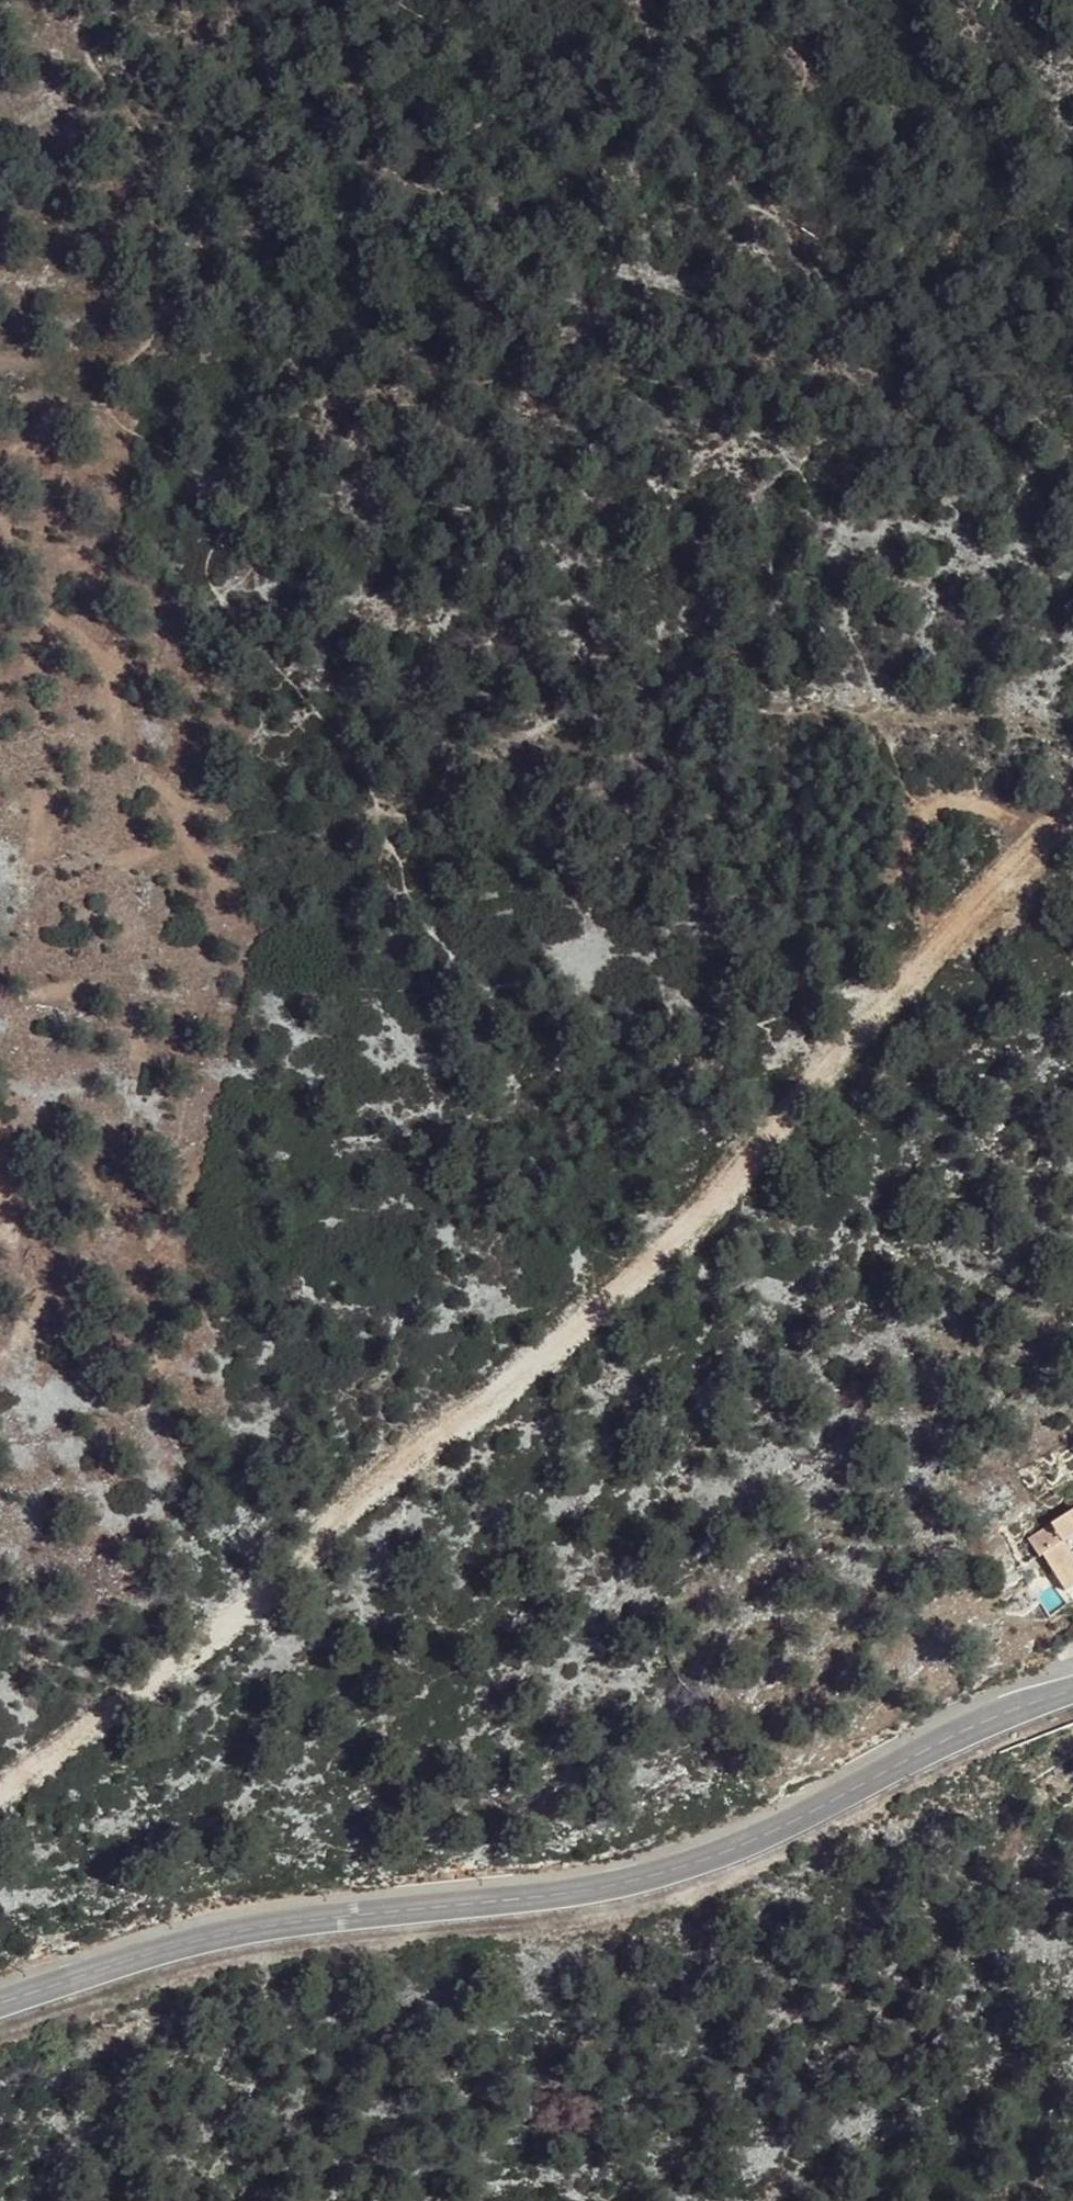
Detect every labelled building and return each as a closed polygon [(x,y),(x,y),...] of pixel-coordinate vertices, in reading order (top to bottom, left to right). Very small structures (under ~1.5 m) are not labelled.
[(1057,1527),(1067,1544),(1071,1543),(1072,1547),(1072,1517),(1057,1527)]
